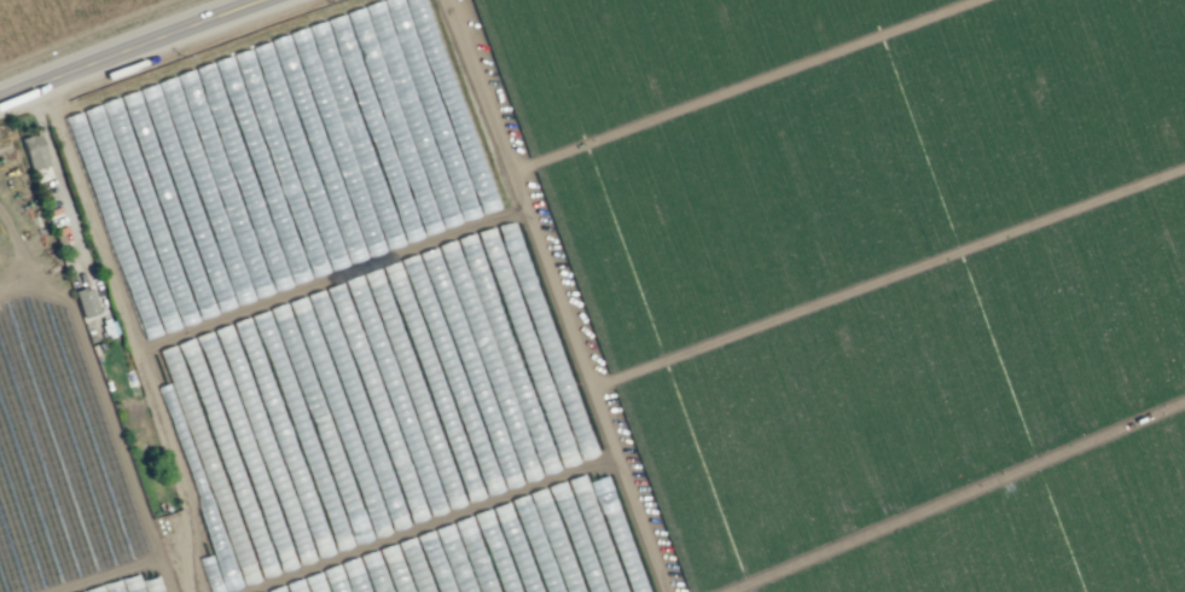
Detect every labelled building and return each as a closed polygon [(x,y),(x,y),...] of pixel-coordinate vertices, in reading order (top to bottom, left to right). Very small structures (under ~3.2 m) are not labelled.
[(89,164),(114,296),(171,262),(169,250),(258,197),(255,205),(260,207),(318,196),(306,192),(316,190),(312,183),(352,176),(350,169),(379,152),(386,164),(391,150),(398,162),(425,158),(427,151),(473,146),(462,127),(449,53),(423,44),(307,113),(258,122),(260,132),(89,164)] [(29,170),(48,165),(40,133),(21,138),(29,170)] [(73,291),(82,317),(99,312),(90,285),(73,291)]
